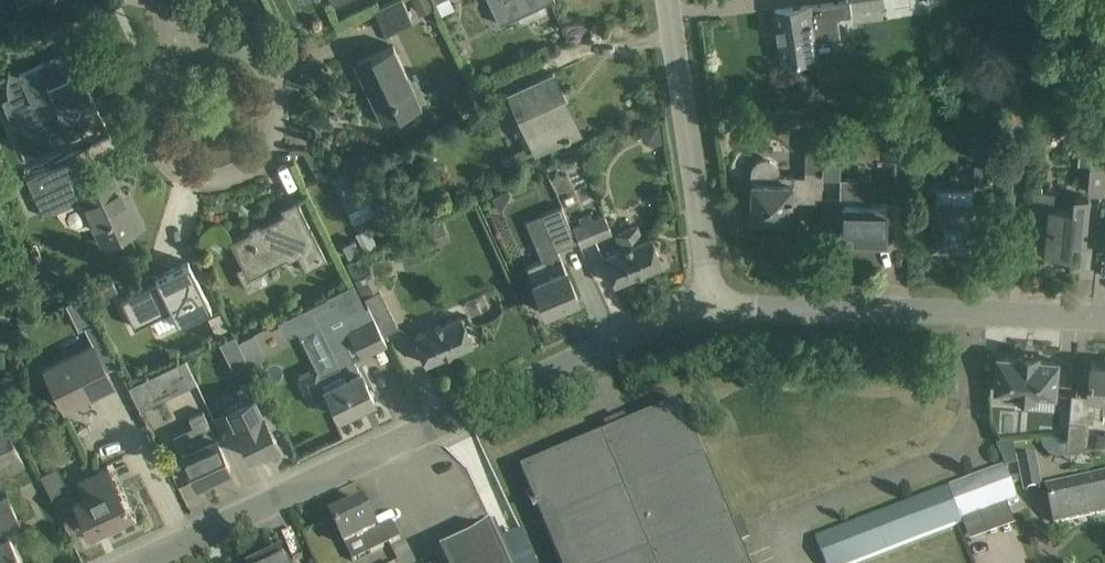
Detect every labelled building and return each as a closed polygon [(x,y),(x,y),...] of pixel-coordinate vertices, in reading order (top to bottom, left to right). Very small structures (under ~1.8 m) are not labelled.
[(409,19),(400,0),(394,0),(372,10),(382,31),(409,19)] [(418,15),(435,7),(431,0),(411,0),(418,15)] [(499,24),(534,8),(551,0),(488,0),(499,24)] [(775,9),(783,62),(805,58),(816,57),(813,37),(837,33),(835,15),(852,12),(850,2),(850,0),(845,0),(833,2),(809,5),(809,4),(797,6),(775,9)] [(381,124),(401,114),(420,105),(392,45),(357,61),(370,89),(366,91),(381,124)] [(68,125),(91,114),(98,111),(85,83),(93,79),(78,47),(18,75),(9,72),(7,77),(6,82),(6,87),(7,93),(7,97),(10,106),(13,112),(25,106),(36,130),(41,131),(45,132),(49,133),(53,134),(57,134),(62,133),(66,132),(71,131),(68,125)] [(505,165),(535,152),(579,132),(568,106),(564,107),(559,95),(562,94),(553,72),(508,92),(532,145),(502,158),(505,165)] [(911,195),(914,126),(898,125),(895,194),(911,195)] [(752,170),(753,180),(752,217),(749,217),(749,218),(769,219),(769,213),(792,214),(792,220),(793,220),(794,200),(799,200),(799,192),(805,192),(805,200),(822,200),(823,178),(824,170),(823,170),(824,136),(806,135),(805,176),(799,176),(780,175),(778,166),(776,162),(772,160),(765,159),(759,159),(754,163),(752,170)] [(1104,175),(1104,138),(1094,136),(1089,191),(1103,192),(1104,175)] [(937,188),(935,242),(975,243),(976,202),(992,203),(993,163),(975,163),(975,189),(937,188)] [(353,169),(330,179),(347,214),(369,204),(353,169)] [(44,171),(27,180),(44,216),(56,211),(80,199),(92,225),(102,245),(118,238),(138,229),(146,225),(136,205),(128,208),(122,195),(113,176),(90,186),(84,172),(52,187),(44,171)] [(840,175),(840,198),(857,199),(857,202),(845,202),(844,240),(888,241),(889,203),(874,203),(874,199),(875,199),(876,174),(858,173),(858,175),(840,175)] [(1085,241),(1087,219),(1090,196),(1078,195),(1077,209),(1054,207),(1056,190),(1034,189),(1032,236),(1048,237),(1047,250),(1072,253),(1073,239),(1085,241)] [(251,231),(229,241),(239,261),(241,266),(248,278),(266,268),(286,259),(287,261),(297,256),(305,271),(307,270),(326,260),(296,201),(280,209),(283,215),(259,227),(260,229),(252,233),(251,231)] [(532,280),(531,280),(536,292),(545,313),(578,299),(569,279),(558,249),(577,242),(562,205),(541,215),(552,240),(536,247),(542,260),(527,267),(532,280)] [(612,233),(603,213),(592,218),(590,213),(578,218),(580,223),(572,227),(580,246),(612,233)] [(616,234),(621,248),(602,256),(613,284),(662,263),(650,236),(645,238),(639,224),(616,234)] [(368,226),(355,233),(364,251),(377,244),(368,226)] [(416,235),(395,244),(401,257),(422,248),(416,235)] [(359,251),(354,240),(342,245),(348,256),(359,251)] [(170,309),(177,323),(210,307),(188,261),(155,278),(156,281),(138,290),(120,299),(134,327),(154,317),(170,309)] [(371,272),(354,280),(355,281),(363,298),(364,298),(368,305),(382,334),(398,326),(371,272)] [(325,296),(278,320),(282,329),(294,333),(299,330),(301,335),(319,325),(338,365),(320,374),(317,368),(298,377),(312,405),(329,397),(338,416),(373,400),(360,371),(359,371),(353,359),(386,343),(382,334),(368,305),(364,307),(352,283),(325,296)] [(102,287),(82,297),(89,311),(109,301),(107,296),(102,287)] [(82,295),(64,305),(73,322),(91,313),(89,311),(82,297),(82,295)] [(425,363),(472,343),(461,316),(413,336),(425,363)] [(253,332),(236,340),(238,343),(242,353),(259,344),(253,332)] [(233,335),(220,341),(225,350),(238,343),(236,340),(233,335)] [(64,410),(113,385),(93,345),(44,369),(64,410)] [(1015,396),(1036,398),(1036,393),(1056,395),(1059,361),(1039,360),(1039,355),(1019,354),(1019,358),(999,356),(996,390),(1016,392),(1015,396)] [(216,356),(194,361),(199,387),(221,383),(216,356)] [(186,361),(130,388),(140,408),(141,410),(197,383),(186,361)] [(1092,364),(1089,395),(1104,397),(1104,365),(1092,364)] [(243,401),(227,409),(235,424),(234,425),(250,458),(262,452),(263,453),(279,446),(270,427),(277,423),(255,378),(236,388),(243,401)] [(560,562),(749,562),(683,404),(522,471),(560,562)] [(201,444),(181,453),(186,463),(195,483),(229,467),(216,437),(215,437),(203,411),(188,418),(201,444)] [(23,463),(0,419),(0,475),(23,463)] [(1068,439),(1067,451),(1073,452),(1084,453),(1087,422),(1069,421),(1068,439)] [(1097,452),(1104,452),(1104,435),(1098,434),(1097,452)] [(998,446),(1005,465),(1006,467),(1015,465),(1014,461),(1012,445),(998,446)] [(1040,488),(1034,456),(1019,459),(1026,491),(1040,488)] [(74,500),(80,512),(90,532),(129,513),(124,502),(125,502),(107,465),(78,479),(85,493),(74,500)] [(950,487),(963,522),(967,533),(984,526),(980,516),(1019,501),(1005,466),(950,487)] [(1047,489),(1055,523),(1104,512),(1104,476),(1047,489)] [(821,554),(825,562),(858,562),(963,522),(950,487),(816,539),(821,554)] [(8,535),(7,536),(5,531),(20,524),(17,519),(9,501),(6,494),(0,497),(0,562),(21,562),(8,535)] [(332,518),(345,546),(353,562),(400,539),(393,523),(377,531),(364,503),(332,518)] [(348,554),(342,557),(329,525),(308,533),(320,562),(352,562),(348,554)] [(497,529),(437,557),(440,562),(513,562),(497,529)] [(281,552),(259,562),(287,562),(281,552)]
